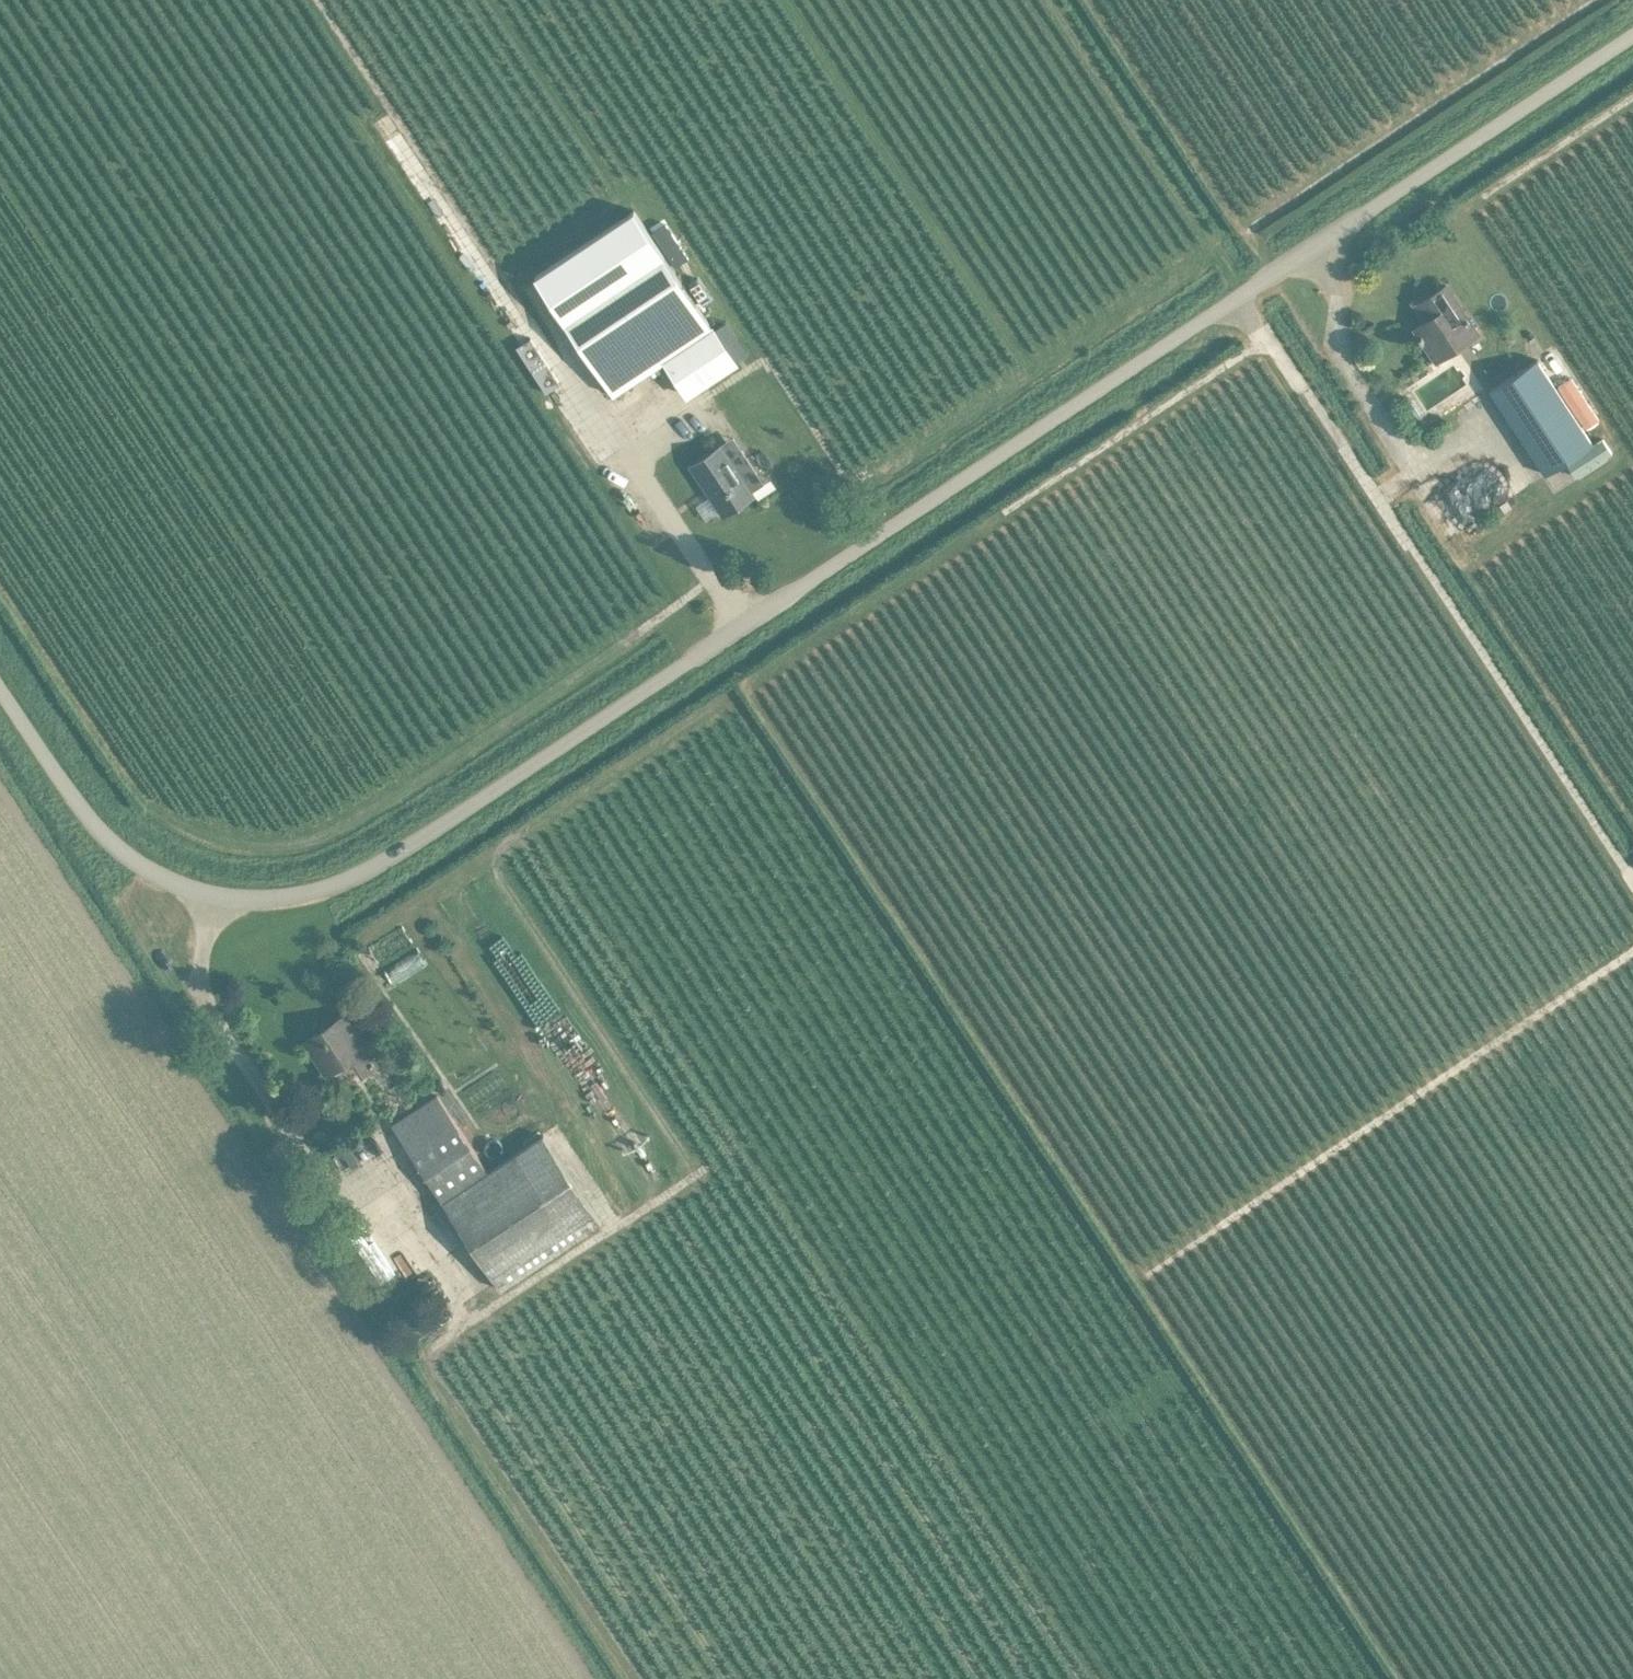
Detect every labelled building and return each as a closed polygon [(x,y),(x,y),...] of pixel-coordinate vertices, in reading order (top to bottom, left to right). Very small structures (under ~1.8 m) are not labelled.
[(534,275),(567,326),(667,261),(634,210),(534,275)] [(612,395),(664,361),(712,329),(667,261),(567,326),(612,395)] [(1477,333),(1445,286),(1429,296),(1427,293),(1411,303),(1424,322),(1413,329),(1435,361),(1477,333)] [(664,361),(687,396),(735,364),(712,329),(664,361)] [(1544,474),(1591,443),(1536,360),(1489,391),(1544,474)] [(722,515),(752,495),(720,447),(690,467),(722,515)] [(1444,481),(1426,485),(1431,512),(1449,508),(1444,481)] [(361,1073),(375,1064),(344,1016),(353,1010),(353,1009),(304,1041),(326,1074),(350,1058),(361,1073)] [(436,1095),(391,1125),(442,1202),(487,1172),(436,1095)] [(543,1135),(487,1172),(442,1202),(500,1290),(601,1223),(543,1135)]
